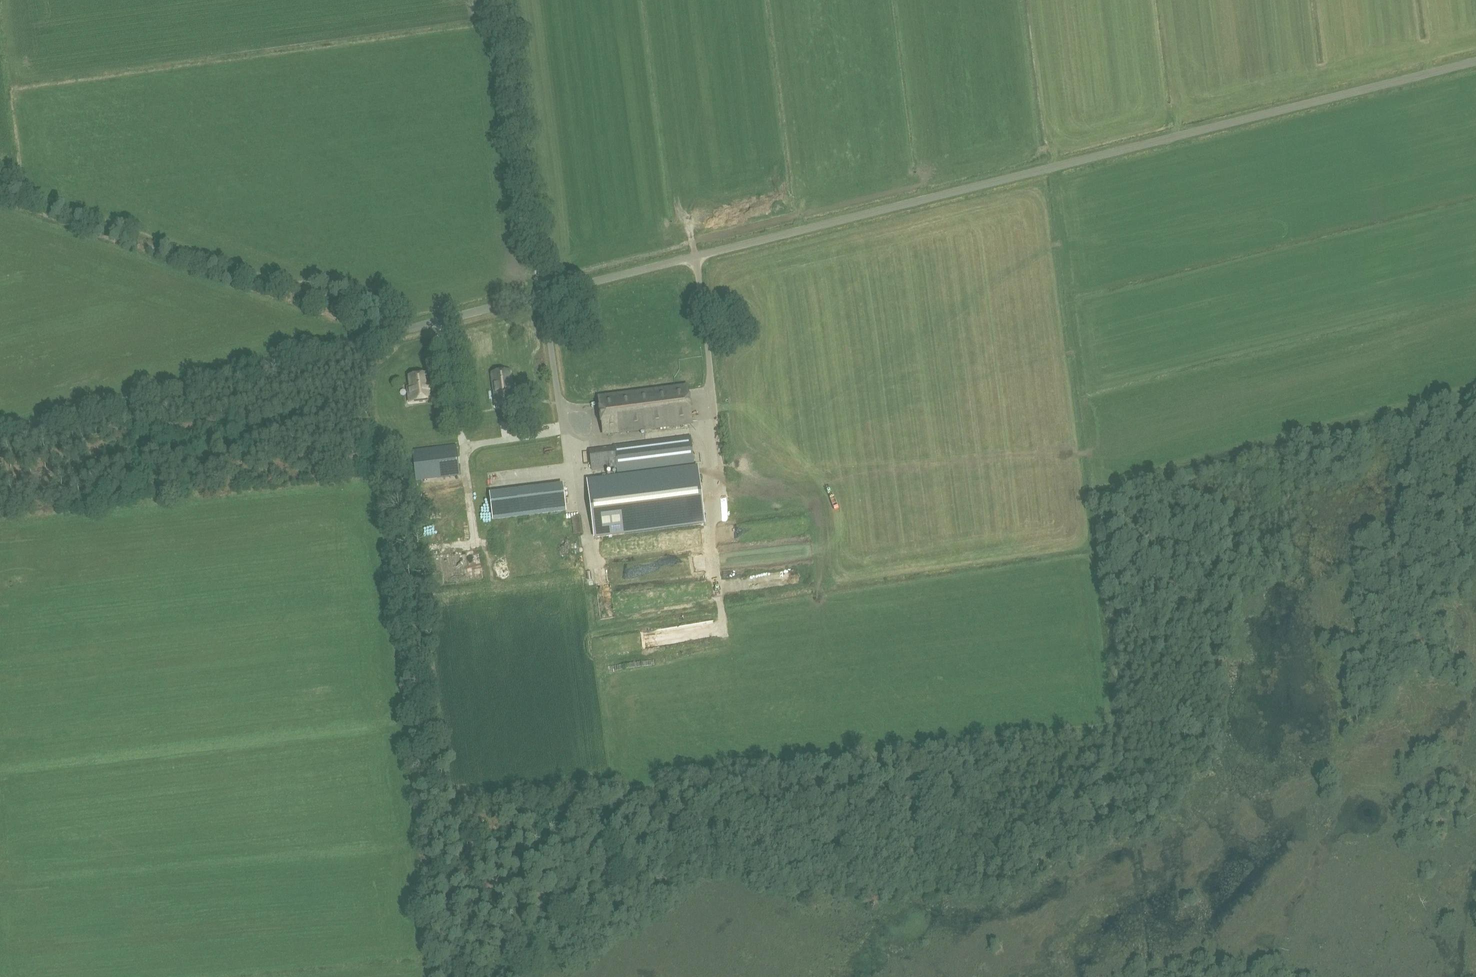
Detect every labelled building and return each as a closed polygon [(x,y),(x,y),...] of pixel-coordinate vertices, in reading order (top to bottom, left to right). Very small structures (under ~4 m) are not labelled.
[(492,374),(496,407),(515,405),(514,392),(512,392),(509,372),(492,374)] [(410,401),(429,399),(429,393),(431,393),(430,382),(427,383),(426,375),(410,377),(411,393),(409,393),(410,401)] [(689,423),(685,387),(601,398),(606,434),(689,423)] [(615,447),(617,467),(609,468),(610,476),(695,465),(691,434),(614,444),(614,447),(615,447)] [(417,480),(460,475),(456,446),(413,451),(417,480)] [(614,447),(589,450),(591,471),(617,467),(615,447),(614,447)] [(624,534),(624,530),(700,520),(694,466),(593,479),(600,536),(624,534)] [(566,512),(563,484),(489,493),(492,521),(566,512)] [(426,492),(427,499),(456,493),(455,486),(426,492)] [(581,516),(572,517),(574,534),(583,533),(581,516)] [(763,525),(763,536),(776,535),(775,524),(763,525)] [(568,577),(570,587),(580,586),(578,575),(568,577)] [(614,588),(604,589),(605,604),(616,603),(614,588)]
